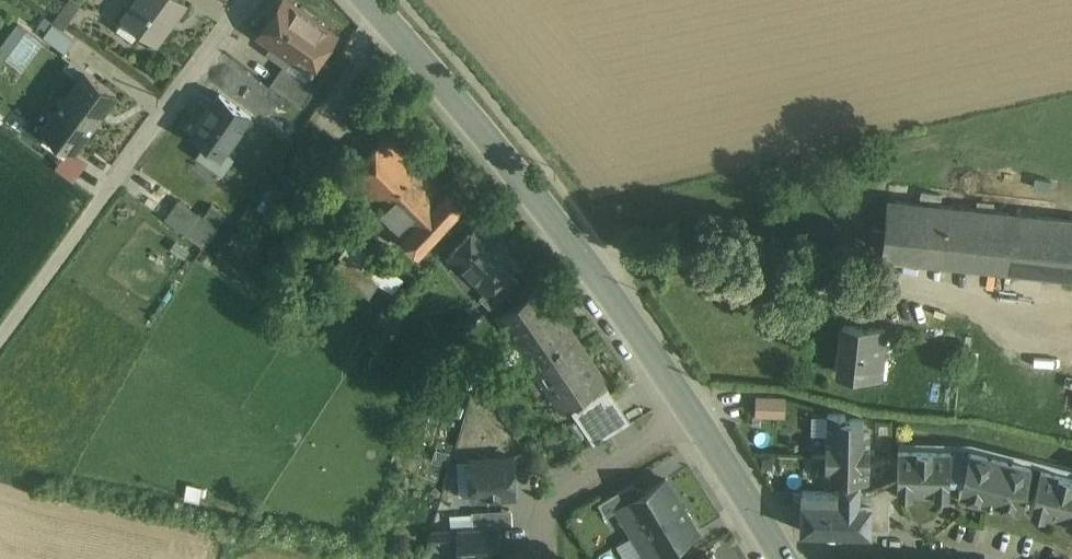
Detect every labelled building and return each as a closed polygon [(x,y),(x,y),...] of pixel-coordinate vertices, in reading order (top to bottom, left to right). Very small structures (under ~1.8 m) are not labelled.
[(71,0),(69,0),(60,13),(69,20),(80,6),(71,0)] [(183,0),(138,0),(125,18),(157,41),(185,2),(183,0)] [(289,0),(284,0),(260,34),(288,54),(283,62),(284,63),(285,62),(288,64),(293,57),(310,69),(311,67),(313,68),(315,66),(313,64),(335,33),(289,0)] [(45,18),(39,25),(47,32),(53,24),(45,18)] [(9,58),(24,69),(45,40),(19,22),(0,48),(0,69),(1,70),(9,58)] [(75,39),(53,24),(47,32),(43,36),(65,52),(75,39)] [(71,60),(64,69),(79,79),(85,70),(71,60)] [(288,64),(285,62),(284,63),(270,83),(302,106),(317,84),(288,64)] [(79,79),(43,127),(70,147),(75,151),(117,94),(85,70),(79,79)] [(220,94),(193,133),(208,143),(200,154),(223,169),(232,156),(225,151),(250,114),(220,94)] [(445,191),(387,136),(350,174),(372,195),(365,203),(373,211),(376,208),(420,250),(466,202),(450,186),(445,191)] [(75,151),(70,147),(56,167),(74,180),(88,161),(75,151)] [(890,196),(886,227),(884,253),(883,254),(1071,276),(1071,217),(890,196)] [(227,214),(212,204),(204,215),(219,226),(227,214)] [(204,215),(199,212),(185,232),(204,246),(219,226),(204,215)] [(493,238),(479,225),(451,256),(487,290),(488,291),(508,270),(517,260),(505,249),(505,243),(499,238),(493,238)] [(886,227),(874,226),(871,251),(884,253),(886,227)] [(339,257),(395,289),(405,272),(349,240),(339,257)] [(508,270),(488,291),(487,290),(480,297),(491,307),(505,295),(519,281),(508,270)] [(519,281),(505,295),(513,307),(541,289),(530,272),(519,281)] [(513,307),(501,315),(516,338),(556,312),(541,289),(513,307)] [(516,338),(530,359),(570,332),(556,312),(516,338)] [(885,325),(845,320),(840,347),(845,348),(842,368),(879,373),(885,325)] [(615,399),(570,332),(530,359),(560,402),(583,386),(592,399),(579,407),(586,418),(615,399)] [(790,413),(790,392),(759,391),(759,413),(790,413)] [(632,422),(615,399),(586,418),(601,440),(632,422)] [(813,406),(793,407),(793,419),(813,417),(813,406)] [(864,418),(846,417),(846,412),(828,412),(827,430),(864,431),(864,418)] [(864,431),(827,430),(827,454),(871,455),(871,431),(864,431)] [(923,491),(924,447),(899,446),(898,480),(898,490),(900,490),(900,483),(912,484),(912,490),(923,491)] [(951,447),(924,447),(923,491),(936,491),(936,484),(948,485),(948,491),(950,491),(951,447)] [(1031,463),(970,448),(959,491),(997,501),(1015,505),(1021,506),(1024,491),(1028,492),(1030,486),(1026,485),(1031,463)] [(871,455),(827,454),(826,478),(841,479),(860,479),(870,479),(871,455)] [(514,456),(470,458),(472,498),(516,495),(514,456)] [(1042,466),(1031,463),(1026,485),(1030,486),(1036,488),(1042,466)] [(1044,512),(1055,515),(1066,472),(1042,466),(1036,488),(1031,509),(1032,509),(1034,502),(1046,505),(1044,512)] [(1066,472),(1055,515),(1067,518),(1069,511),(1071,512),(1071,474),(1066,472)] [(648,489),(618,508),(634,534),(682,505),(666,478),(648,489)] [(859,491),(860,479),(841,479),(841,491),(803,490),(803,500),(802,529),(871,531),(871,521),(872,492),(871,491),(859,491)] [(898,480),(871,491),(872,492),(871,521),(890,521),(890,496),(898,492),(898,490),(898,480)] [(633,482),(610,495),(618,508),(648,489),(633,482)] [(610,495),(599,502),(607,514),(618,508),(610,495)] [(1015,505),(997,501),(994,511),(1013,515),(1015,505)] [(634,534),(649,558),(651,558),(680,542),(698,531),(682,505),(634,534)] [(890,521),(871,521),(871,531),(889,532),(890,521)] [(459,527),(460,558),(480,558),(500,558),(500,557),(498,525),(459,527)] [(651,558),(680,558),(680,542),(651,558)] [(725,550),(704,558),(729,558),(725,550)]
